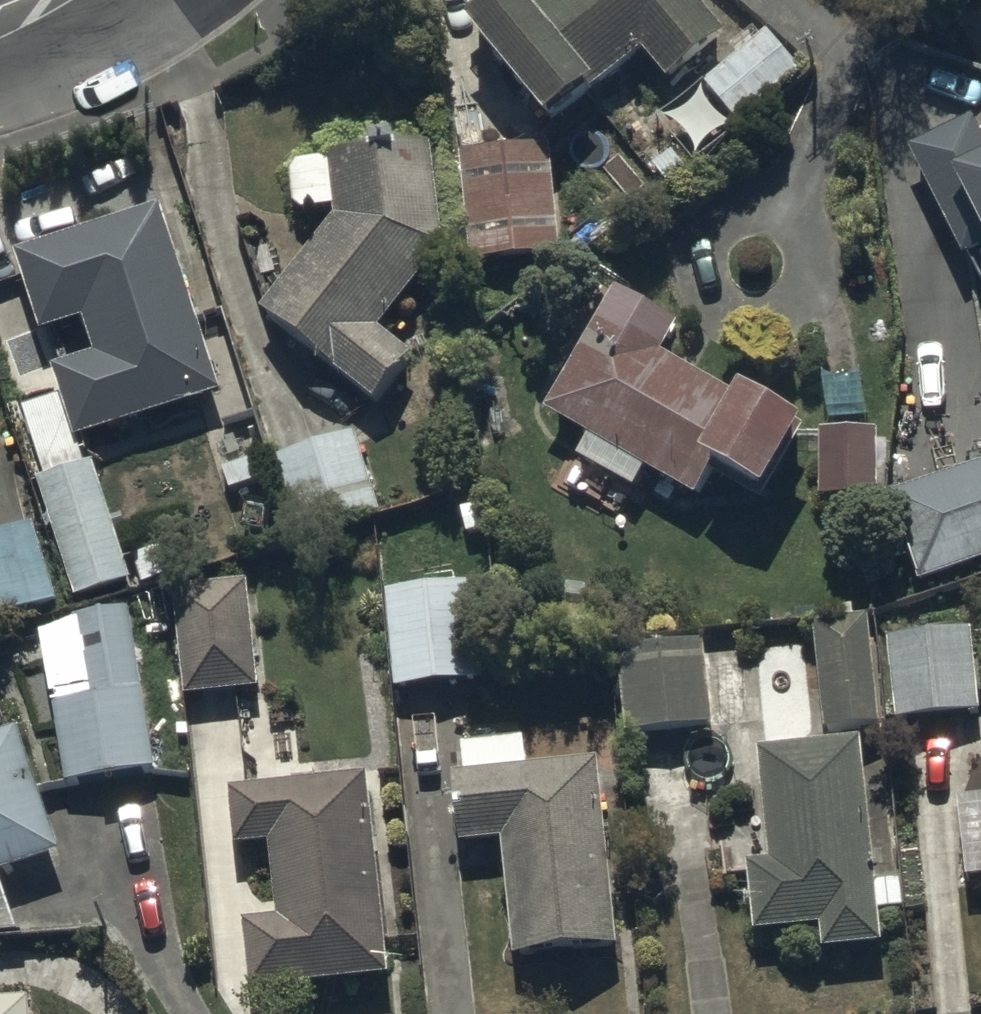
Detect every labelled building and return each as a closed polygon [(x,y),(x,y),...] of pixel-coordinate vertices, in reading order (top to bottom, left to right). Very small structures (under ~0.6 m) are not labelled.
[(701,0),(482,0),(470,10),(556,112),(604,71),(612,80),(647,50),(670,77),(726,30),(701,0)] [(976,115),(899,158),(917,190),(931,182),(972,254),(980,248),(980,124),(976,115)] [(554,139),(466,143),(473,255),(560,251),(554,139)] [(339,202),(341,213),(265,303),(378,397),(416,353),(386,325),(444,237),(435,142),(296,156),(301,206),(339,202)] [(168,199),(19,245),(47,329),(88,316),(100,353),(59,366),(79,432),(226,386),(168,199)] [(741,388),(664,344),(684,317),(621,281),(550,406),(699,491),(723,448),(773,477),(813,408),(750,373),(741,388)] [(881,424),(823,423),(821,489),(879,491),(881,424)] [(356,429),(272,454),(296,527),(378,503),(356,429)] [(96,458),(40,476),(76,592),(132,574),(96,458)] [(893,487),(919,574),(980,555),(980,459),(893,487)] [(0,529),(0,616),(57,597),(31,519),(0,529)] [(471,575),(386,584),(397,685),(482,677),(471,575)] [(249,576),(175,582),(184,690),(258,684),(249,576)] [(158,764),(128,603),(41,623),(71,780),(158,764)] [(875,611),(816,616),(829,725),(884,720),(875,611)] [(890,636),(898,718),(980,710),(980,698),(974,628),(890,636)] [(708,631),(622,638),(630,729),(716,722),(708,631)] [(21,927),(2,869),(61,850),(22,727),(0,734),(0,928),(21,927)] [(529,733),(467,739),(470,768),(460,769),(466,828),(505,824),(517,953),(622,944),(605,749),(531,755),(529,733)] [(868,735),(761,742),(773,855),(750,857),(754,925),(826,920),(827,942),(881,939),(868,735)] [(374,770),(234,782),(239,841),(273,838),(280,915),(251,917),(257,981),(391,970),(374,770)] [(34,992),(0,995),(0,1013),(36,1013),(34,992)]
